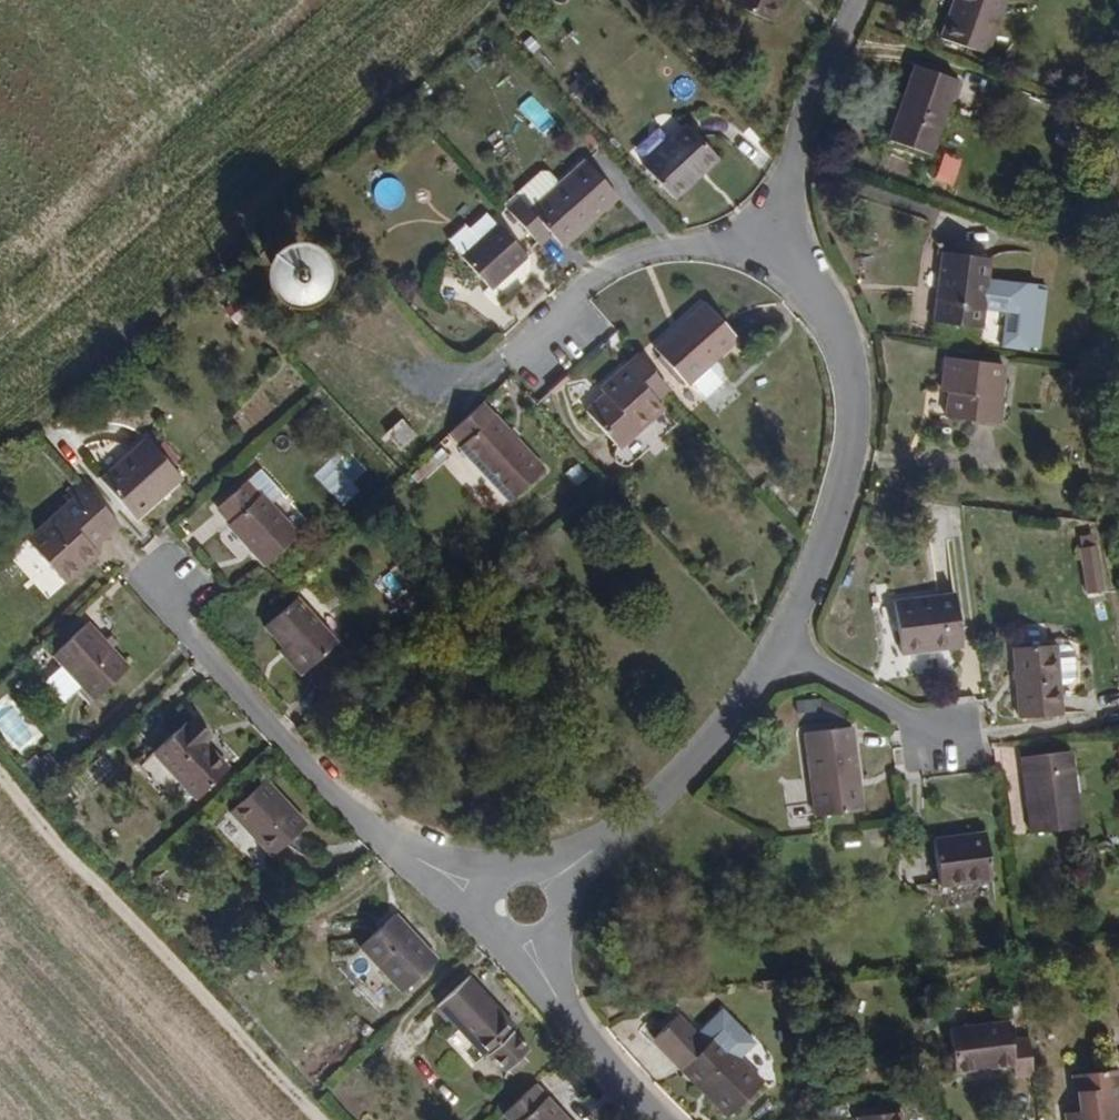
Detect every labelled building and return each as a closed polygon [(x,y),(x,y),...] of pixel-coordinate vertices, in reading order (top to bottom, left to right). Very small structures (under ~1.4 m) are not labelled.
[(789,0),(732,0),(731,3),(778,24),(789,0)] [(998,7),(978,0),(953,0),(938,48),(979,62),(998,7)] [(934,167),(957,93),(912,79),(888,151),(934,167)] [(716,159),(685,125),(643,163),(674,197),(716,159)] [(569,246),(619,200),(585,164),(565,182),(522,221),(544,245),(555,234),(569,246)] [(522,221),(565,182),(556,169),(544,171),(507,205),(522,221)] [(530,260),(498,225),(466,254),(498,289),(530,260)] [(337,279),(337,273),(336,267),(334,262),(330,258),(325,255),(320,253),(314,252),(309,253),(303,254),(299,258),(295,262),(293,267),(291,273),(294,284),(301,293),(306,296),(312,297),(317,297),(323,296),(328,293),(332,289),(335,284),(337,279)] [(990,278),(992,257),(939,252),(932,323),(986,328),(987,312),(990,278)] [(1048,284),(990,278),(987,312),(1005,314),(1002,346),(1042,350),(1048,284)] [(686,383),(735,338),(703,304),(654,349),(686,383)] [(673,396),(635,356),(622,368),(660,409),(673,396)] [(1004,424),(1009,364),(945,358),(942,391),(948,392),(946,419),(1004,424)] [(620,446),(660,409),(622,368),(600,389),(604,394),(586,410),(620,446)] [(485,403),(479,408),(449,435),(461,446),(460,454),(505,504),(537,474),(543,468),(485,403)] [(398,448),(414,433),(402,420),(386,434),(398,448)] [(140,520),(185,480),(146,437),(101,477),(123,502),(140,520)] [(295,535),(268,501),(263,500),(248,483),(219,508),(231,518),(232,525),(266,563),(295,535)] [(95,551),(122,526),(86,487),(27,541),(71,588),(91,570),(83,562),(95,551)] [(91,570),(103,559),(95,551),(83,562),(91,570)] [(960,648),(955,597),(896,603),(901,654),(960,648)] [(342,650),(300,605),(271,631),(312,678),(342,650)] [(129,669),(90,625),(56,655),(95,700),(129,669)] [(1063,717),(1059,645),(1013,648),(1016,720),(1063,717)] [(0,701),(0,731),(16,750),(33,736),(4,699),(0,701)] [(227,770),(202,743),(210,735),(197,720),(189,727),(187,725),(154,755),(195,799),(227,770)] [(869,810),(858,726),(805,733),(815,817),(869,810)] [(1083,830),(1076,753),(1021,758),(1029,835),(1083,830)] [(271,854),(307,822),(268,779),(232,811),(271,854)] [(994,879),(988,831),(937,837),(942,884),(994,879)] [(401,988),(436,957),(399,914),(363,945),(401,988)] [(519,1026),(474,976),(440,1007),(484,1057),(519,1026)] [(700,1031),(713,1045),(721,1037),(741,1058),(757,1043),(724,1008),(700,1031)] [(652,1040),(683,1073),(713,1045),(700,1031),(682,1012),(652,1040)] [(1034,1078),(1031,1040),(1014,1042),(1012,1023),(982,1026),(954,1029),(959,1073),(1013,1067),(1014,1080),(1034,1078)] [(721,1037),(713,1045),(683,1073),(728,1119),(766,1084),(741,1058),(721,1037)] [(1072,1077),(1076,1114),(1067,1115),(1067,1119),(1118,1119),(1118,1071),(1072,1077)] [(547,1094),(538,1084),(502,1114),(507,1119),(569,1119),(547,1094)]
